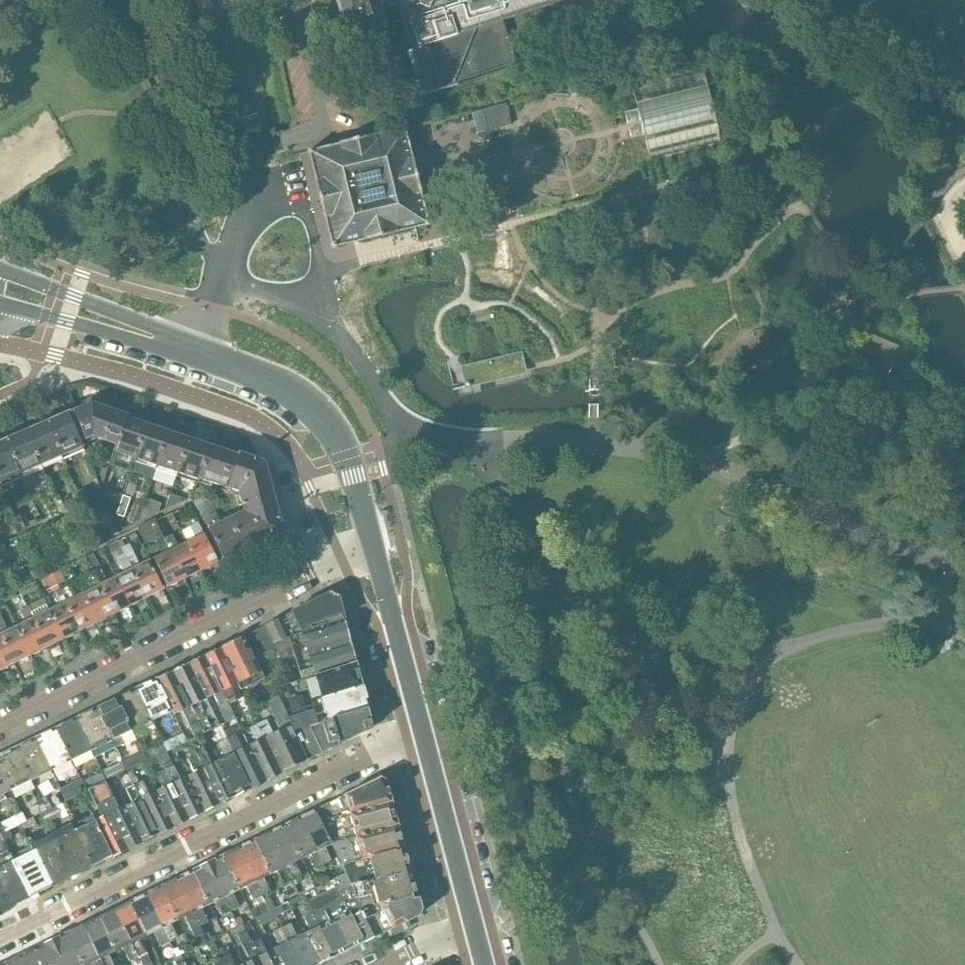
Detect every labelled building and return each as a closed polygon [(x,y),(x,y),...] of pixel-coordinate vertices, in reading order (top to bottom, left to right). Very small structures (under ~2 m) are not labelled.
[(351,38),(388,26),(381,3),(379,0),(339,0),(351,38)] [(462,80),(517,63),(503,21),(568,0),(437,0),(433,1),(433,0),(379,0),(381,3),(381,2),(403,10),(414,49),(446,62),(440,76),(436,88),(462,80)] [(624,113),(630,139),(643,136),(649,160),(721,143),(702,68),(631,85),(637,110),(624,113)] [(506,104),(483,110),(483,111),(487,128),(488,131),(511,125),(506,104)] [(482,110),(472,113),(472,114),(477,134),(478,133),(487,131),(487,128),(482,111),(482,110)] [(404,127),(308,151),(332,248),(428,224),(404,127)] [(515,368),(524,366),(521,355),(521,354),(527,353),(527,352),(461,367),(464,377),(465,377),(467,386),(469,385),(469,386),(520,374),(520,373),(516,374),(515,368)] [(113,413),(91,405),(88,406),(85,405),(78,407),(77,411),(73,412),(85,440),(96,436),(97,439),(117,446),(125,417),(113,413)] [(47,424),(61,456),(82,446),(69,414),(67,415),(64,414),(56,417),(56,420),(47,424)] [(117,446),(114,453),(135,460),(146,427),(144,426),(143,423),(137,421),(133,423),(125,420),(126,418),(125,417),(117,446)] [(47,424),(46,424),(43,423),(36,426),(35,429),(27,432),(41,464),(61,456),(47,424)] [(135,460),(157,467),(167,434),(166,434),(165,430),(158,428),(155,430),(146,427),(135,460)] [(20,473),(41,464),(27,432),(26,433),(23,432),(15,435),(14,438),(6,441),(20,473)] [(157,467),(178,474),(189,441),(187,441),(185,437),(179,435),(176,437),(167,434),(157,467)] [(20,473),(6,441),(5,442),(2,441),(0,441),(0,482),(20,473)] [(178,474),(200,481),(200,479),(210,448),(208,447),(206,444),(200,442),(198,444),(189,441),(178,474)] [(210,448),(200,479),(239,492),(242,505),(242,506),(274,497),(265,465),(266,465),(266,463),(264,462),(263,463),(254,460),(255,459),(252,458),(252,459),(239,455),(238,458),(230,454),(228,451),(222,449),(219,451),(210,448)] [(103,480),(105,480),(109,468),(98,469),(103,480)] [(129,483),(125,494),(133,496),(136,486),(129,483)] [(100,487),(79,496),(83,504),(104,496),(100,487)] [(123,495),(106,489),(116,515),(123,496),(123,495)] [(183,498),(171,494),(166,509),(182,502),(183,498)] [(207,494),(193,500),(206,527),(219,520),(207,494)] [(123,496),(116,515),(124,518),(130,498),(123,496)] [(66,497),(57,502),(62,513),(71,509),(66,497)] [(274,497),(242,506),(244,511),(208,529),(223,559),(232,555),(235,556),(241,553),(242,550),(250,546),(251,548),(270,538),(271,539),(272,538),(272,537),(282,532),(283,533),(284,532),(284,530),(283,531),(274,497)] [(161,504),(146,499),(139,521),(159,512),(161,504)] [(133,503),(128,519),(138,522),(143,506),(133,503)] [(197,521),(189,505),(182,509),(189,524),(197,521)] [(45,508),(37,511),(41,521),(49,518),(45,508)] [(25,513),(15,517),(20,530),(30,526),(25,513)] [(166,588),(184,579),(165,539),(162,533),(157,521),(156,519),(137,527),(143,539),(148,536),(150,542),(154,540),(161,555),(153,559),(166,588)] [(163,519),(157,521),(162,533),(168,531),(163,519)] [(200,571),(217,562),(198,523),(189,527),(195,539),(187,543),(200,571)] [(184,579),(200,571),(187,543),(178,548),(172,536),(165,539),(184,579)] [(117,541),(145,597),(162,589),(149,562),(140,566),(134,555),(129,544),(126,546),(122,538),(117,541)] [(129,606),(145,597),(117,541),(105,547),(111,557),(115,555),(125,573),(115,578),(129,606)] [(75,545),(55,555),(61,566),(80,556),(75,545)] [(112,614),(113,613),(129,606),(115,578),(106,582),(92,554),(84,558),(92,574),(112,614)] [(65,582),(60,570),(52,574),(57,586),(65,582)] [(45,578),(51,589),(57,586),(52,574),(45,578)] [(96,622),(112,614),(92,574),(84,578),(90,590),(82,594),(96,622)] [(0,582),(0,593),(9,588),(5,580),(0,582)] [(79,630),(96,622),(82,594),(74,598),(68,586),(60,591),(79,630)] [(16,598),(13,590),(1,596),(4,604),(5,603),(16,598)] [(63,638),(79,630),(60,591),(52,595),(58,606),(49,611),(63,638)] [(292,612),(302,633),(344,619),(338,596),(331,593),(292,612)] [(46,646),(63,638),(49,611),(40,615),(35,603),(27,607),(46,646)] [(30,654),(46,646),(27,607),(19,610),(25,623),(16,627),(30,654)] [(30,654),(16,627),(8,631),(0,616),(0,635),(13,662),(30,654)] [(265,626),(273,642),(288,637),(279,618),(265,626)] [(344,619),(302,633),(288,637),(273,642),(276,648),(281,660),(295,656),(295,658),(309,654),(350,641),(344,619)] [(265,626),(243,636),(221,647),(239,683),(242,689),(264,678),(250,649),(253,648),(255,652),(262,654),(276,648),(273,642),(265,626)] [(13,662),(0,635),(0,669),(13,662)] [(356,664),(350,641),(309,654),(295,658),(302,679),(297,681),(298,682),(314,677),(356,664)] [(221,647),(205,655),(230,704),(238,700),(231,687),(239,683),(221,647)] [(205,655),(189,663),(207,699),(215,695),(219,704),(217,705),(226,723),(236,718),(230,704),(205,655)] [(189,663),(173,671),(204,734),(213,730),(199,703),(207,699),(189,663)] [(356,664),(314,677),(321,699),(362,686),(356,664)] [(173,671),(157,678),(173,711),(175,715),(183,711),(195,737),(196,738),(202,735),(204,734),(173,671)] [(153,721),(173,711),(157,678),(137,688),(153,721)] [(368,708),(362,686),(321,699),(312,702),(319,724),(340,717),(368,708)] [(155,724),(153,721),(137,688),(117,698),(132,731),(145,725),(147,729),(155,724)] [(112,741),(113,741),(132,731),(117,698),(96,708),(112,741)] [(298,765),(306,761),(308,760),(290,724),(278,698),(267,703),(280,731),(281,731),(298,765)] [(92,751),(112,741),(96,708),(76,718),(92,751)] [(322,753),(368,731),(367,730),(371,724),(372,723),(368,708),(340,717),(319,724),(309,727),(322,753)] [(72,761),(92,751),(76,718),(55,728),(72,761)] [(322,753),(309,727),(306,728),(304,719),(290,724),(308,760),(322,753)] [(282,773),(298,765),(281,731),(280,731),(273,734),(266,720),(258,724),(282,773)] [(266,781),(282,773),(258,724),(250,728),(257,742),(249,746),(266,781)] [(55,728),(43,734),(35,738),(52,771),(72,761),(55,728)] [(251,788),(266,781),(249,746),(242,749),(232,728),(223,732),(227,740),(251,788)] [(168,752),(174,749),(188,742),(187,741),(183,733),(163,742),(168,752)] [(31,781),(52,771),(35,738),(15,748),(31,781)] [(236,796),(251,788),(227,740),(219,744),(225,758),(219,761),(236,796)] [(154,747),(158,756),(168,752),(163,742),(154,747)] [(154,747),(143,752),(147,761),(149,759),(150,761),(158,756),(154,747)] [(0,756),(0,769),(11,791),(31,781),(15,748),(0,756)] [(205,751),(196,755),(220,804),(236,796),(219,761),(212,765),(205,751)] [(142,752),(123,761),(127,771),(147,761),(143,752),(142,753),(142,752)] [(190,819),(205,811),(188,776),(181,780),(173,767),(167,753),(168,752),(158,756),(190,819)] [(196,755),(188,759),(195,773),(188,776),(205,811),(214,807),(220,804),(196,755)] [(174,826),(190,819),(158,756),(150,761),(164,788),(157,792),(174,826)] [(121,762),(102,771),(106,780),(126,771),(121,762)] [(11,791),(0,769),(0,796),(11,791)] [(105,783),(100,773),(92,777),(96,787),(105,783)] [(87,792),(89,791),(96,787),(92,777),(82,782),(87,792)] [(393,802),(388,781),(387,781),(381,779),(381,778),(339,799),(315,811),(320,821),(368,809),(393,802)] [(82,782),(80,779),(60,788),(67,801),(81,794),(87,792),(82,782)] [(143,782),(135,786),(158,834),(163,832),(172,827),(174,826),(157,792),(150,795),(143,782)] [(126,807),(119,810),(113,798),(105,783),(96,787),(113,820),(128,849),(143,842),(126,807)] [(143,842),(153,837),(158,834),(135,786),(126,790),(133,804),(126,807),(143,842)] [(113,857),(128,849),(113,820),(96,787),(89,791),(95,803),(102,818),(95,821),(113,857)] [(57,805),(53,798),(42,803),(46,811),(56,807),(56,806),(57,805)] [(399,825),(393,802),(368,809),(320,821),(331,843),(356,836),(399,825)] [(34,817),(41,814),(46,811),(42,803),(30,808),(34,817)] [(56,807),(46,811),(41,814),(45,824),(61,817),(56,807)] [(332,845),(331,843),(320,821),(315,811),(300,818),(324,866),(331,862),(325,848),(332,845)] [(6,831),(20,824),(26,822),(22,813),(1,823),(6,831)] [(36,825),(33,818),(26,822),(20,824),(23,830),(36,825)] [(300,818),(296,820),(285,826),(302,860),(309,856),(316,870),(324,866),(300,818)] [(92,867),(113,857),(95,821),(95,820),(78,828),(74,822),(70,824),(92,867)] [(72,877),(92,867),(70,824),(66,826),(69,833),(54,840),(72,877)] [(405,847),(399,825),(356,836),(331,843),(332,845),(338,858),(341,865),(381,854),(405,847)] [(285,826),(269,833),(293,881),(301,877),(294,863),(302,860),(285,826)] [(269,833),(254,841),(271,875),(278,871),(285,885),(293,881),(269,833)] [(51,887),(72,877),(54,840),(38,848),(34,841),(30,843),(51,887)] [(254,841),(239,848),(262,896),(270,892),(264,878),(271,875),(254,841)] [(31,897),(38,894),(51,887),(30,843),(25,846),(29,853),(12,861),(31,897)] [(337,887),(338,889),(353,885),(383,878),(411,871),(405,847),(381,854),(341,865),(345,873),(333,879),(337,887)] [(239,848),(223,856),(240,890),(247,887),(254,900),(262,896),(239,848)] [(31,897),(12,861),(7,850),(0,854),(0,887),(10,907),(31,897)] [(223,856),(207,864),(231,912),(240,908),(233,894),(240,890),(223,856)] [(207,864),(192,871),(209,906),(216,902),(223,916),(231,912),(207,864)] [(192,871),(176,879),(211,949),(215,947),(204,925),(208,923),(202,909),(209,906),(192,871)] [(353,885),(338,889),(349,912),(417,893),(411,871),(383,878),(353,885)] [(176,879),(160,886),(178,921),(185,917),(191,932),(199,947),(207,943),(210,950),(211,949),(176,879)] [(160,886),(145,894),(169,943),(177,939),(170,924),(178,921),(160,886)] [(10,907),(0,887),(0,912),(10,907)] [(338,889),(337,887),(307,902),(312,913),(334,957),(418,916),(422,910),(417,893),(349,912),(338,889)] [(145,894),(130,902),(147,936),(154,933),(160,947),(169,943),(145,894)] [(292,909),(307,902),(303,895),(288,902),(292,909)] [(268,896),(263,899),(265,904),(266,904),(270,911),(273,909),(274,909),(268,896)] [(118,907),(114,909),(131,943),(140,939),(147,936),(130,902),(129,902),(127,903),(119,907),(118,907)] [(266,904),(265,904),(258,908),(261,915),(270,911),(266,904)] [(281,905),(274,909),(273,909),(276,915),(284,911),(281,905)] [(98,917),(115,952),(123,948),(129,961),(135,959),(138,957),(131,943),(114,909),(110,911),(98,917)] [(275,916),(276,915),(273,909),(270,911),(261,915),(262,916),(258,918),(262,926),(277,919),(275,916)] [(319,964),(334,957),(312,913),(304,917),(311,931),(304,934),(319,964)] [(83,924),(83,925),(102,964),(113,964),(108,955),(115,952),(98,917),(83,924)] [(319,964),(304,934),(297,938),(291,924),(283,928),(301,964),(319,964)] [(83,925),(67,933),(83,964),(88,964),(92,963),(92,964),(102,964),(83,925)] [(274,949),(267,953),(260,939),(259,940),(253,928),(246,931),(263,964),(282,964),(274,949)] [(283,928),(274,932),(281,946),(274,949),(282,964),(301,964),(283,928)] [(246,931),(237,936),(250,961),(244,964),(263,964),(246,931)] [(214,939),(219,948),(232,940),(227,932),(214,939)] [(51,940),(63,964),(83,964),(67,933),(51,940)] [(36,948),(44,964),(63,964),(51,940),(36,948)] [(184,953),(181,946),(172,950),(176,957),(184,953)] [(20,956),(25,964),(44,964),(36,948),(20,956)] [(167,962),(176,957),(172,950),(172,949),(163,954),(167,962)] [(230,954),(222,958),(225,964),(235,964),(230,954)] [(5,963),(5,964),(25,964),(20,956),(5,963)]
